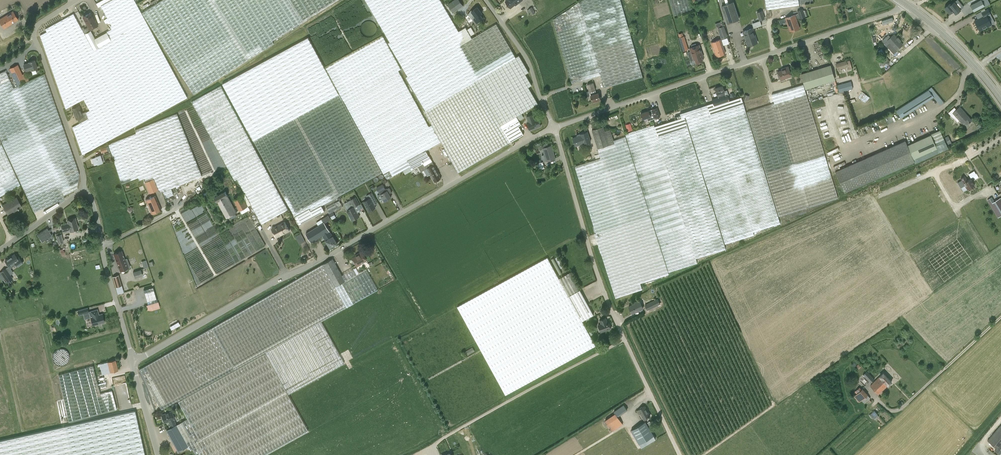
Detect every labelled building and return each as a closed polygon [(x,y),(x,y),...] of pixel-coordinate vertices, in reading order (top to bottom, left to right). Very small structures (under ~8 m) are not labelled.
[(80,123),(73,127),(82,154),(128,129),(187,97),(166,58),(134,0),(111,0),(101,6),(111,25),(110,26),(111,29),(106,32),(94,39),(90,30),(89,30),(88,27),(84,29),(83,27),(82,28),(81,28),(73,13),(45,29),(47,31),(40,35),(53,71),(66,108),(83,99),(89,110),(85,112),(88,118),(80,123)] [(299,22),(334,0),(161,0),(142,12),(143,14),(193,94),(275,42),(273,40),(300,23),(299,22)] [(425,110),(424,110),(431,122),(432,125),(441,142),(450,158),(455,168),(458,172),(467,167),(486,157),(495,151),(510,142),(523,135),(518,125),(523,122),(521,118),(519,115),(523,113),(532,108),(538,104),(528,87),(532,85),(525,74),(529,72),(519,56),(516,57),(497,24),(472,38),(466,27),(459,31),(441,0),(366,0),(390,42),(388,43),(407,76),(406,77),(425,110)] [(454,12),(457,9),(457,8),(459,7),(460,8),(464,5),(460,0),(454,0),(448,4),(454,12)] [(581,1),(575,5),(565,12),(553,20),(554,24),(560,44),(565,62),(571,84),(576,82),(579,82),(588,79),(600,76),(604,88),(643,77),(641,71),(638,61),(636,53),(633,44),(629,29),(620,0),(583,0),(581,1)] [(671,4),(674,16),(684,13),(693,10),(690,0),(669,0),(671,4)] [(798,0),(765,0),(766,10),(799,5),(798,0)] [(981,0),(980,0),(970,5),(974,11),(984,6),(981,0)] [(722,5),(728,23),(739,19),(733,2),(722,5)] [(954,2),(950,5),(949,4),(945,8),(950,14),(953,11),(956,14),(961,10),(954,2)] [(471,16),(476,24),(483,19),(480,15),(482,13),(477,7),(471,11),(472,9),(468,14),(471,16)] [(803,9),(797,11),(798,14),(795,15),(786,18),(790,31),(799,28),(797,20),(800,19),(806,17),(803,9)] [(991,25),(991,24),(995,22),(990,13),(988,9),(981,13),(983,16),(974,21),(979,31),(991,25)] [(4,28),(18,20),(13,11),(0,19),(0,22),(4,28)] [(87,25),(88,27),(89,30),(90,30),(98,25),(95,20),(94,20),(90,13),(83,17),(87,25)] [(728,37),(724,26),(717,28),(721,39),(728,37)] [(752,28),(743,31),(748,45),(757,42),(752,28)] [(19,42),(15,33),(1,39),(0,37),(0,51),(19,42)] [(401,69),(383,35),(354,51),(351,52),(325,66),(344,101),(361,133),(381,168),(383,171),(384,173),(386,177),(410,166),(412,169),(413,168),(423,163),(424,163),(431,159),(429,156),(426,150),(430,148),(431,149),(434,148),(433,147),(439,143),(441,142),(432,125),(429,127),(417,104),(399,71),(401,69)] [(891,38),(888,35),(883,41),(885,44),(894,53),(902,45),(893,35),(891,38)] [(688,49),(685,39),(684,36),(680,37),(679,38),(680,41),(683,51),(688,49)] [(382,172),(306,37),(222,83),(299,225),(324,211),(321,205),(382,172)] [(720,39),(711,43),(716,57),(725,53),(720,39)] [(703,57),(699,45),(696,46),(696,44),(691,45),(692,47),(689,48),(691,52),(688,53),(690,61),(695,59),(696,64),(697,63),(698,64),(699,63),(700,62),(703,61),(702,57),(703,57)] [(878,60),(880,68),(890,65),(888,58),(878,60)] [(31,70),(37,68),(35,60),(29,62),(29,63),(24,64),(26,71),(31,70)] [(846,61),(842,62),(836,64),(837,67),(838,70),(843,69),(848,67),(849,69),(852,68),(849,60),(846,61)] [(11,67),(19,85),(26,82),(18,64),(11,67)] [(801,74),(805,88),(835,79),(831,65),(801,74)] [(778,72),(780,79),(791,76),(788,67),(784,68),(785,69),(779,71),(778,72)] [(13,88),(5,71),(0,73),(0,138),(14,168),(34,212),(64,198),(63,195),(77,189),(79,174),(44,74),(26,82),(19,85),(13,88)] [(840,91),(853,88),(851,81),(838,84),(840,91)] [(593,83),(587,85),(592,102),(600,99),(598,93),(596,93),(593,83)] [(803,84),(771,93),(774,103),(747,112),(749,119),(754,136),(766,174),(772,195),(779,216),(797,210),(838,198),(831,175),(822,146),(814,120),(810,106),(806,93),(803,84)] [(213,141),(228,168),(235,180),(237,179),(262,224),(288,209),(265,168),(243,127),(221,86),(192,102),(213,141)] [(714,106),(730,101),(727,95),(726,95),(723,86),(715,88),(717,94),(719,98),(712,100),(713,103),(714,106)] [(928,101),(934,97),(938,95),(931,87),(925,91),(923,93),(928,101)] [(857,97),(865,103),(869,97),(862,91),(857,97)] [(919,106),(928,101),(923,93),(914,99),(919,106)] [(944,102),(938,95),(934,97),(941,105),(944,102)] [(681,118),(685,117),(686,118),(690,132),(694,144),(698,157),(701,168),(709,193),(716,213),(720,228),(725,244),(739,239),(754,235),(753,232),(768,227),(780,223),(775,206),(767,181),(763,168),(757,147),(747,115),(741,97),(730,101),(714,106),(713,103),(707,105),(696,108),(684,112),(680,114),(681,118)] [(910,112),(919,106),(914,99),(905,104),(910,112)] [(901,118),(910,112),(905,104),(896,110),(901,118)] [(78,118),(80,123),(88,118),(85,112),(82,114),(78,106),(72,108),(76,119),(78,118)] [(967,125),(972,121),(964,112),(960,107),(957,110),(954,107),(951,110),(948,113),(952,116),(954,114),(959,119),(962,123),(964,121),(967,125)] [(641,113),(643,119),(647,118),(648,121),(660,116),(657,108),(652,110),(648,111),(641,113)] [(144,178),(146,181),(154,178),(159,193),(163,191),(165,197),(174,194),(171,188),(202,176),(198,168),(177,114),(135,130),(136,133),(108,144),(116,168),(122,184),(137,178),(138,181),(144,178)] [(526,116),(528,121),(527,122),(530,130),(541,126),(538,118),(535,119),(533,114),(526,116)] [(700,168),(689,133),(684,117),(669,122),(655,126),(654,125),(639,130),(625,134),(631,153),(636,169),(642,185),(646,199),(650,212),(655,227),(659,240),(669,272),(682,268),(697,263),(696,258),(711,253),(726,249),(711,202),(703,178),(700,168)] [(635,168),(625,137),(614,140),(610,129),(605,131),(603,126),(592,130),(599,152),(598,152),(600,158),(575,166),(575,168),(578,177),(583,192),(587,206),(591,217),(595,228),(596,233),(595,234),(598,245),(605,265),(611,283),(615,298),(630,293),(642,289),(640,283),(654,279),(669,274),(660,247),(655,232),(651,219),(647,205),(643,191),(638,177),(635,168)] [(940,130),(931,134),(933,139),(935,143),(938,152),(944,149),(946,148),(948,148),(947,146),(946,143),(945,140),(944,138),(940,130)] [(572,139),(575,144),(582,142),(583,144),(591,141),(587,132),(577,135),(578,137),(572,139)] [(931,134),(923,138),(931,155),(938,152),(935,143),(933,139),(931,134)] [(916,141),(907,145),(915,162),(931,155),(923,138),(916,141)] [(20,184),(12,168),(0,141),(0,196),(20,184)] [(906,141),(897,145),(906,166),(915,162),(907,145),(906,141)] [(543,149),(545,154),(542,155),(544,162),(554,159),(552,152),(553,152),(551,146),(547,147),(546,144),(538,146),(540,150),(543,149)] [(888,149),(897,170),(906,166),(897,145),(888,149)] [(888,149),(879,153),(888,173),(897,170),(888,149)] [(871,156),(880,177),(888,173),(879,153),(871,156)] [(96,158),(92,159),(94,165),(103,162),(101,155),(95,157),(96,158)] [(871,156),(862,160),(871,181),(880,177),(871,156)] [(431,159),(424,163),(418,167),(421,172),(427,168),(435,182),(441,178),(439,175),(440,174),(436,168),(431,159)] [(842,160),(831,164),(833,169),(844,164),(842,160)] [(871,181),(862,160),(853,164),(862,185),(871,181)] [(853,164),(844,168),(853,188),(862,185),(853,164)] [(853,188),(844,168),(835,171),(839,179),(842,188),(845,192),(853,188)] [(970,187),(974,184),(970,178),(967,180),(964,175),(961,177),(962,179),(957,182),(960,187),(965,184),(966,186),(965,187),(967,188),(967,189),(968,188),(970,188),(970,187)] [(145,182),(149,193),(158,190),(153,179),(145,182)] [(376,188),(380,194),(377,196),(379,200),(384,197),(385,200),(391,197),(389,194),(392,192),(389,188),(387,189),(387,188),(385,189),(382,184),(376,188)] [(225,191),(214,197),(217,202),(217,201),(227,217),(236,212),(227,196),(228,195),(225,191)] [(374,209),(375,208),(372,201),(375,199),(372,193),(366,196),(368,199),(364,202),(369,211),(372,210),(374,209)] [(161,210),(155,195),(146,199),(151,213),(161,210)] [(239,210),(248,205),(242,195),(233,199),(239,210)] [(3,205),(8,214),(13,211),(14,212),(19,209),(18,208),(21,206),(17,197),(3,205)] [(355,197),(344,203),(347,210),(350,216),(351,216),(353,220),(359,216),(354,206),(359,204),(355,197)] [(992,209),(998,217),(1000,215),(1000,199),(1000,198),(994,201),(992,197),(987,200),(992,209)] [(941,207),(930,213),(934,220),(945,214),(941,207)] [(78,229),(75,218),(67,220),(68,223),(62,225),(63,231),(70,229),(70,231),(78,229)] [(285,221),(272,228),(276,238),(290,231),(285,221)] [(324,222),(306,233),(311,242),(322,236),(330,248),(337,243),(324,222)] [(122,251),(113,254),(120,271),(130,267),(127,258),(125,259),(122,251)] [(358,255),(352,258),(356,265),(366,260),(361,252),(357,254),(358,255)] [(5,260),(9,266),(10,268),(11,268),(17,264),(18,266),(23,263),(20,259),(18,260),(14,254),(5,260)] [(188,445),(190,448),(195,445),(200,454),(267,454),(309,432),(288,394),(344,363),(321,321),(378,289),(365,269),(355,274),(353,269),(342,275),(332,258),(236,314),(139,369),(161,409),(178,400),(187,418),(177,424),(188,445)] [(593,315),(586,301),(570,272),(558,279),(547,258),(457,307),(505,395),(595,346),(582,321),(593,315)] [(0,272),(5,278),(10,275),(5,268),(6,268),(5,268),(0,272)] [(140,269),(133,272),(135,277),(142,275),(140,269)] [(118,275),(112,276),(115,287),(121,285),(118,275)] [(148,304),(157,301),(153,287),(144,290),(148,304)] [(657,299),(645,304),(647,309),(660,304),(657,299)] [(636,302),(629,306),(632,313),(640,309),(639,309),(643,307),(639,300),(636,302)] [(98,315),(98,313),(97,309),(91,311),(92,317),(91,317),(93,325),(98,324),(101,324),(101,323),(104,322),(102,314),(98,315)] [(601,332),(611,328),(609,321),(607,322),(606,318),(600,320),(601,324),(598,325),(601,332)] [(110,372),(118,370),(115,359),(108,361),(110,372)] [(58,374),(64,398),(69,422),(117,409),(112,390),(100,393),(93,365),(58,374)] [(867,371),(863,375),(870,383),(874,379),(867,371)] [(879,394),(882,391),(891,381),(883,373),(880,376),(871,385),(879,394)] [(859,402),(861,401),(864,404),(871,398),(868,394),(862,388),(856,394),(854,396),(859,402)] [(644,406),(637,411),(639,414),(640,413),(644,419),(650,416),(644,406)] [(133,412),(133,411),(65,426),(22,436),(0,440),(0,454),(143,454),(133,412)] [(188,445),(177,424),(176,424),(171,411),(159,415),(162,423),(167,421),(169,428),(166,430),(174,445),(171,447),(175,453),(178,451),(188,445)] [(615,413),(605,420),(612,431),(623,424),(618,416),(615,413)] [(645,421),(631,430),(639,444),(654,435),(649,426),(645,421)] [(988,441),(996,447),(1000,442),(1000,427),(1000,426),(995,432),(988,441)]
